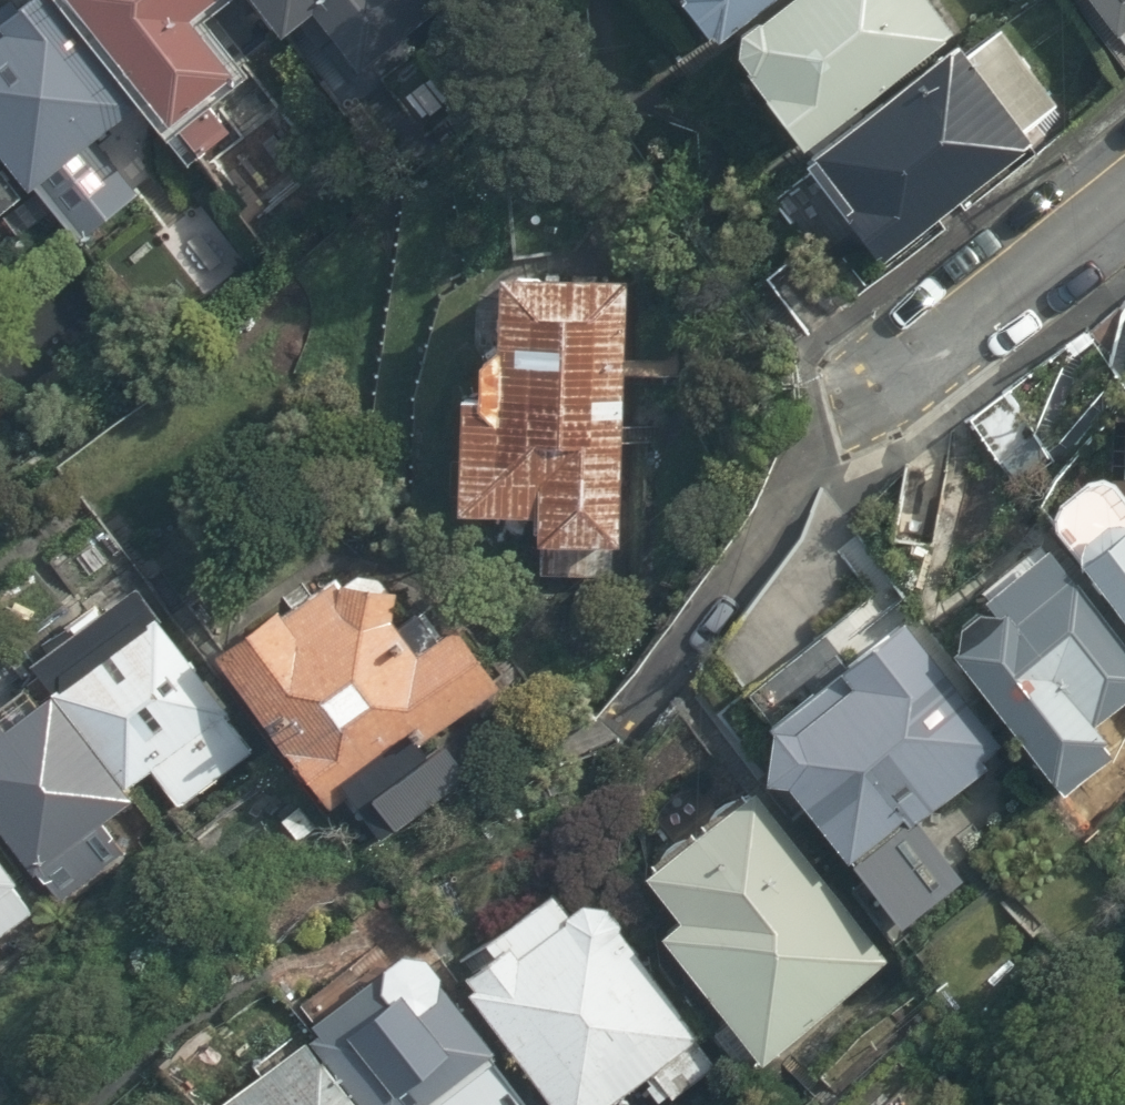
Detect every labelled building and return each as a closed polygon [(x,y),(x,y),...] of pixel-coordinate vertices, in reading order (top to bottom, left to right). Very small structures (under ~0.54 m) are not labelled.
[(30,205),(46,192),(78,234),(141,185),(106,139),(148,107),(66,0),(0,0),(0,166),(30,205)] [(148,107),(153,103),(196,159),(261,110),(193,22),(222,0),(66,0),(148,107)] [(285,48),(316,24),(360,82),(456,8),(450,0),(248,0),(285,48)] [(758,0),(670,0),(695,34),(700,30),(706,38),(758,0)] [(949,32),(925,0),(768,0),(726,29),(723,53),(791,146),(949,32)] [(1112,39),(1124,29),(1124,0),(1083,0),(1112,39)] [(871,258),(1022,146),(1029,156),(1071,125),(994,22),(955,51),(948,42),(801,151),(840,204),(834,208),(871,258)] [(30,205),(0,166),(0,228),(30,205)] [(618,568),(632,276),(484,271),(479,398),(460,399),(457,506),(541,508),(536,565),(618,568)] [(1005,389),(966,416),(1016,484),(1054,457),(1005,389)] [(960,468),(902,457),(886,542),(943,553),(960,468)] [(1122,519),(1117,514),(1098,514),(1074,531),(1072,556),(1124,625),(1124,517),(1122,519)] [(367,531),(215,642),(330,798),(416,734),(422,743),(362,788),(400,839),(557,724),(476,615),(445,637),(367,531)] [(1124,692),(1124,641),(1043,538),(974,589),(982,599),(967,598),(948,611),(943,643),(1058,794),(1113,752),(1089,720),(1124,692)] [(250,738),(126,585),(28,664),(125,785),(148,767),(174,799),(250,738)] [(1000,737),(894,605),(826,655),(830,660),(757,709),(751,766),(772,770),(894,922),(957,875),(913,814),(985,762),(979,754),(1000,737)] [(0,723),(0,832),(52,895),(120,839),(97,814),(125,795),(41,690),(0,723)] [(887,959),(744,780),(632,861),(670,909),(651,925),(757,1059),(887,959)] [(0,867),(0,924),(27,902),(0,867)] [(694,1035),(630,953),(634,950),(613,922),(615,916),(601,898),(573,895),(561,905),(546,884),(478,935),(486,946),(457,967),(468,980),(461,985),(550,1104),(598,1104),(648,1068),(671,1099),(706,1072),(685,1042),(694,1035)] [(523,1099),(486,1051),(492,1047),(435,976),(435,967),(419,948),(394,946),(342,985),(345,990),(306,1019),(312,1028),(303,1035),(358,1104),(515,1104),(523,1099)] [(303,1035),(300,1031),(205,1104),(358,1104),(303,1035)]
